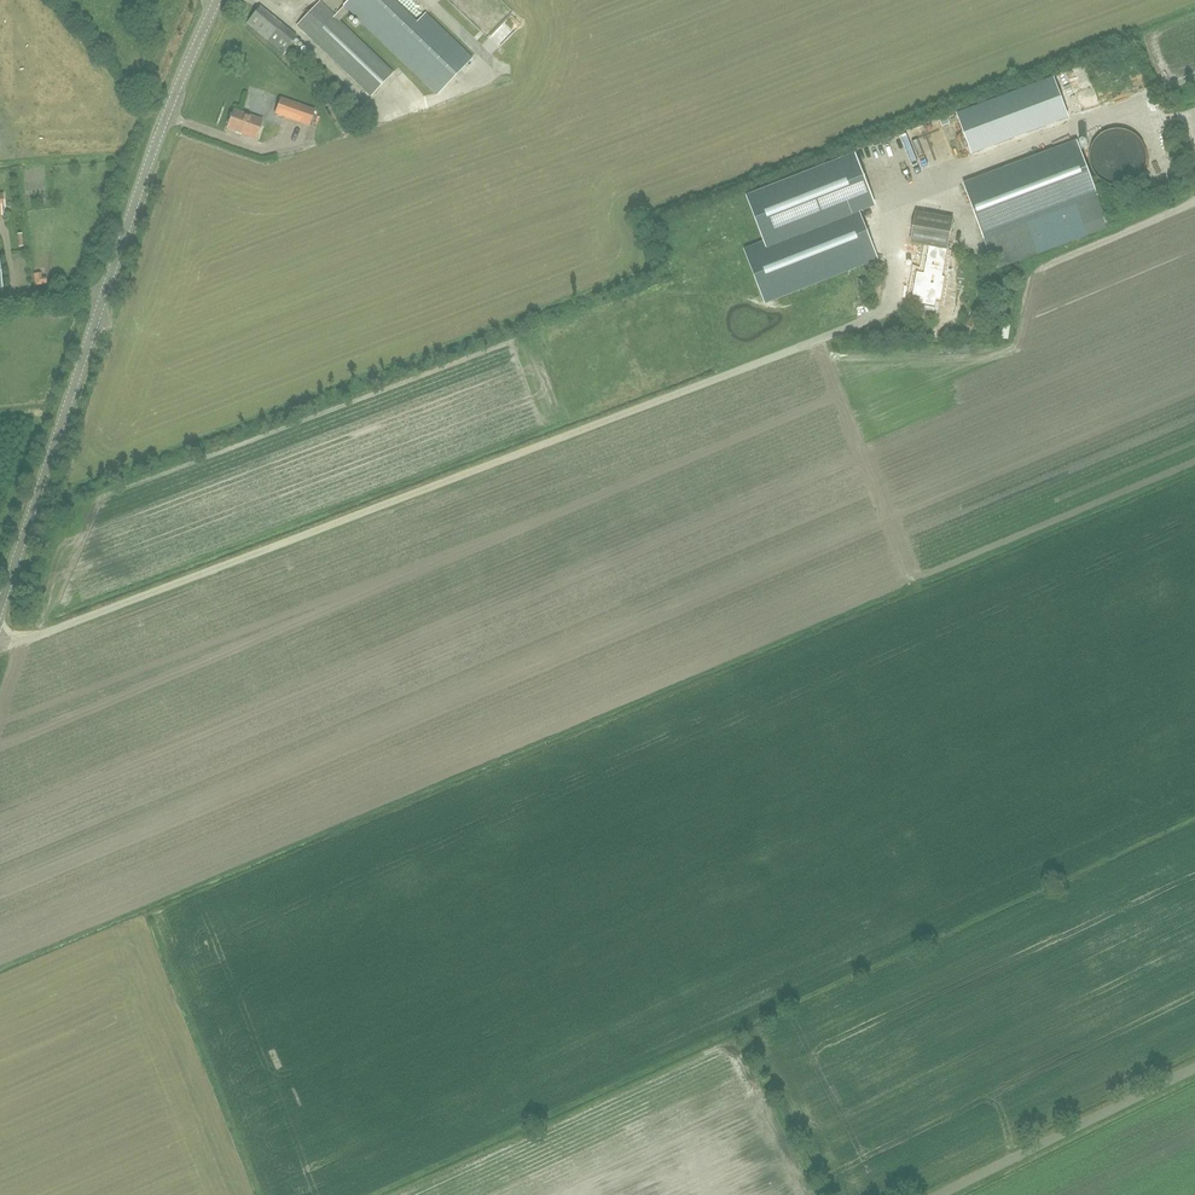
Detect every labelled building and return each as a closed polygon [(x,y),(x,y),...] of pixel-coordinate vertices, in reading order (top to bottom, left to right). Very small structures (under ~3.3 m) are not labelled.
[(392,50),(438,94),(470,60),(424,15),(416,23),(392,0),(349,0),(344,5),(345,5),(349,10),(392,50)] [(418,16),(423,11),(412,0),(402,0),(418,16)] [(349,10),(345,5),(335,16),(320,2),(297,25),(371,96),(394,72),(339,20),(349,10)] [(247,23),(283,54),(296,38),(281,25),(260,8),(247,23)] [(1069,118),(1054,79),(958,115),(973,154),(1069,118)] [(309,126),(315,110),(281,98),(275,114),(309,126)] [(256,139),(262,120),(250,115),(250,116),(233,110),(227,128),(244,134),(243,134),(256,139)] [(943,127),(950,124),(947,115),(939,118),(943,127)] [(996,270),(1109,228),(1077,142),(964,185),(996,270)] [(907,145),(902,147),(907,162),(912,160),(907,145)] [(745,249),(766,303),(878,260),(858,206),(874,200),(856,154),(747,196),(765,241),(745,249)] [(925,246),(944,249),(948,250),(953,219),(916,212),(911,243),(925,246)] [(935,307),(936,300),(941,301),(943,292),(944,286),(946,277),(943,277),(948,250),(929,247),(924,273),(917,272),(913,296),(920,297),(918,303),(918,304),(919,304),(923,305),(935,307)] [(869,288),(867,277),(858,279),(860,290),(869,288)] [(991,312),(980,305),(968,325),(978,331),(991,312)]
